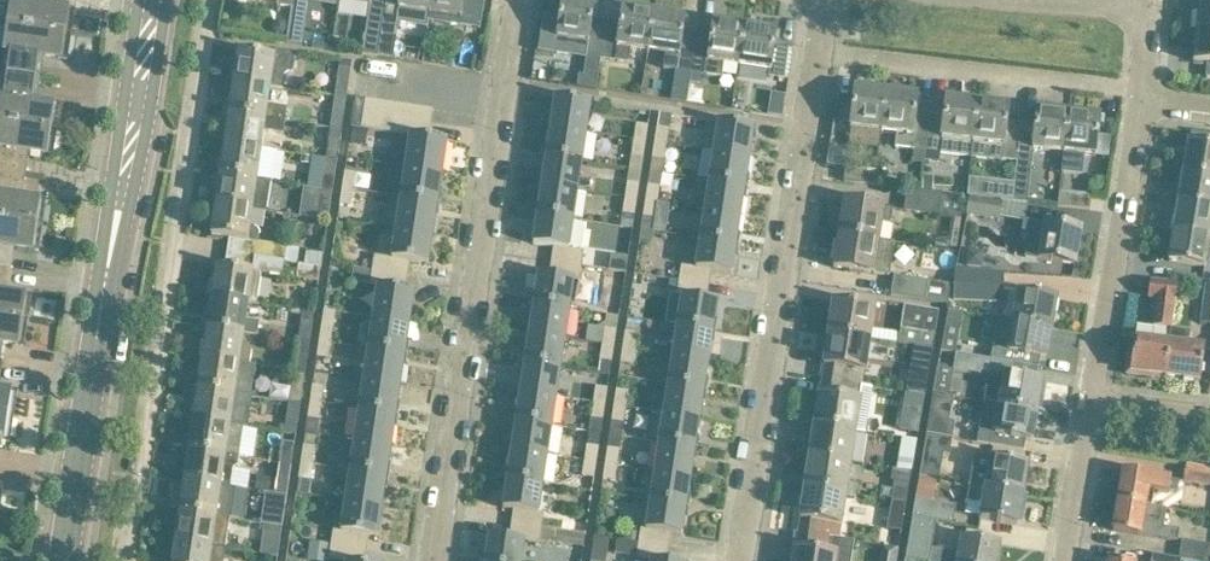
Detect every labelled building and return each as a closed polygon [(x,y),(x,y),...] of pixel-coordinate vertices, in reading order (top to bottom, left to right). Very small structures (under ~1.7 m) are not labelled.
[(9,26),(71,35),(75,11),(49,8),(50,0),(13,0),(9,26)] [(292,0),(278,0),(277,6),(291,9),(292,0)] [(291,9),(306,11),(307,0),(292,0),(291,9)] [(386,0),(339,0),(339,1),(369,5),(362,56),(377,58),(382,22),(386,0)] [(432,0),(386,0),(382,22),(397,25),(400,10),(430,15),(432,0)] [(430,15),(429,22),(480,30),(485,0),(432,0),(430,15)] [(606,22),(592,20),(595,3),(575,0),(563,0),(556,39),(588,44),(586,57),(600,60),(606,22)] [(1202,0),(1198,0),(1196,30),(1209,31),(1209,1),(1202,0)] [(648,53),(654,12),(623,7),(621,24),(606,22),(600,60),(628,64),(631,50),(648,53)] [(691,74),(697,36),(683,34),(686,17),(654,12),(648,53),(678,58),(676,72),(691,74)] [(739,67),(745,26),(714,21),(711,38),(697,36),(691,74),(706,76),(722,78),(723,64),(739,67)] [(67,61),(71,35),(9,26),(2,74),(40,80),(40,79),(38,79),(42,57),(67,61)] [(776,31),(745,26),(739,67),(769,71),(768,78),(789,81),(793,51),(774,48),(776,31)] [(1196,30),(1193,63),(1209,64),(1209,31),(1196,30)] [(234,83),(270,88),(282,90),(283,77),(289,72),(293,72),(296,53),(275,50),(274,57),(238,51),(234,83)] [(347,99),(352,63),(340,61),(335,97),(347,99)] [(40,80),(2,74),(0,86),(0,123),(57,131),(60,107),(35,103),(38,81),(40,81),(40,80)] [(579,75),(577,87),(596,90),(598,78),(579,75)] [(678,76),(676,89),(687,91),(689,77),(678,76)] [(267,106),(270,88),(234,83),(231,101),(228,100),(227,112),(285,121),(287,109),(267,106)] [(880,151),(882,133),(886,92),(855,88),(850,129),(851,129),(849,147),(880,151)] [(926,153),(930,114),(916,112),(918,95),(886,92),(882,133),(896,135),(895,149),(926,153)] [(342,129),(347,99),(335,97),(330,128),(342,129)] [(586,132),(590,103),(553,98),(553,99),(551,111),(552,111),(550,127),(586,132)] [(970,158),(977,102),(946,98),(944,115),(930,114),(926,153),(970,158)] [(361,129),(366,100),(356,99),(351,128),(361,129)] [(378,132),(383,103),(366,100),(361,129),(378,132)] [(1017,163),(1021,124),(1007,122),(1009,106),(977,102),(970,158),(1017,163)] [(397,120),(399,105),(383,103),(378,132),(395,134),(397,120)] [(431,125),(433,110),(399,105),(397,120),(431,125)] [(1064,154),(1069,113),(1037,109),(1035,126),(1021,124),(1017,163),(1032,165),(1033,150),(1064,154)] [(283,135),(285,121),(227,112),(225,126),(227,126),(225,143),(261,148),(263,132),(283,135)] [(1100,116),(1069,113),(1064,154),(1065,154),(1063,177),(1082,179),(1085,156),(1095,157),(1100,116)] [(684,117),(659,114),(657,128),(655,144),(666,145),(680,148),(684,117)] [(429,139),(431,125),(397,120),(395,134),(410,137),(405,167),(442,173),(447,142),(429,139)] [(57,131),(0,123),(0,172),(25,175),(24,175),(27,152),(53,156),(57,131)] [(756,130),(756,129),(719,123),(714,152),(751,158),(754,142),(755,142),(756,130)] [(646,142),(649,127),(637,125),(635,141),(646,142)] [(581,162),(586,132),(550,127),(547,145),(546,145),(544,157),(581,162)] [(338,160),(342,129),(330,128),(326,158),(338,160)] [(644,158),(646,142),(635,141),(632,156),(644,158)] [(256,179),(261,148),(225,143),(222,162),(219,161),(218,173),(256,179)] [(1189,143),(1184,172),(1209,177),(1209,146),(1189,143)] [(664,161),(666,145),(655,144),(652,159),(664,161)] [(748,176),(751,158),(714,152),(709,182),(747,188),(749,176),(748,176)] [(577,191),(581,162),(544,157),(542,169),(544,169),(541,187),(577,191)] [(333,190),(338,160),(326,158),(321,188),(333,190)] [(439,191),(442,175),(442,173),(405,167),(401,198),(440,204),(442,191),(439,191)] [(873,187),(876,171),(844,168),(842,183),(873,187)] [(25,175),(0,172),(0,220),(42,226),(46,202),(20,198),(22,184),(24,184),(24,181),(23,181),(23,176),(25,176),(25,175)] [(1184,172),(1179,202),(1209,207),(1209,177),(1184,172)] [(272,181),(256,179),(218,173),(216,187),(218,187),(216,204),(252,209),(268,212),(272,181)] [(354,191),(356,174),(345,173),(342,189),(354,191)] [(933,191),(933,178),(922,178),(922,191),(933,191)] [(746,200),(747,188),(709,182),(705,212),(741,217),(744,200),(746,200)] [(637,200),(640,185),(628,183),(626,199),(637,200)] [(657,204),(660,188),(648,186),(646,202),(657,204)] [(572,221),(577,191),(541,187),(539,203),(537,203),(535,216),(572,221)] [(328,224),(333,190),(321,188),(317,222),(328,224)] [(351,208),(354,191),(342,189),(340,206),(351,208)] [(1087,211),(1089,196),(1056,192),(1055,207),(1087,211)] [(907,193),(904,213),(939,218),(960,221),(963,201),(942,198),(907,193)] [(433,234),(435,217),(438,217),(440,204),(401,198),(396,229),(433,234)] [(1001,202),(969,198),(967,218),(999,220),(1001,202)] [(635,216),(637,200),(626,199),(623,215),(635,216)] [(655,219),(657,204),(646,202),(643,218),(655,219)] [(893,209),(844,202),(838,236),(879,242),(882,224),(890,225),(893,209)] [(1179,202),(1174,231),(1209,238),(1209,207),(1179,202)] [(254,229),(249,228),(252,209),(216,204),(211,236),(229,239),(227,254),(285,262),(288,247),(259,243),(259,234),(257,230),(254,229)] [(738,234),(741,217),(705,212),(700,241),(738,247),(740,234),(738,234)] [(568,251),(572,221),(535,216),(533,227),(536,227),(533,245),(554,249),(552,263),(580,267),(582,253),(568,251)] [(42,226),(0,220),(0,269),(9,270),(13,248),(39,252),(42,226)] [(1075,266),(1081,231),(1024,221),(1021,238),(1028,239),(1025,257),(1075,266)] [(428,265),(431,243),(433,234),(396,229),(392,258),(374,256),(372,271),(408,277),(410,263),(428,265)] [(1209,240),(1209,238),(1174,231),(1169,262),(1205,268),(1209,240)] [(879,242),(838,236),(833,268),(883,276),(885,260),(877,259),(879,242)] [(737,258),(738,247),(700,241),(696,270),(681,268),(679,282),(709,286),(711,272),(731,275),(734,258),(737,258)] [(282,277),(285,262),(227,254),(225,268),(217,266),(212,297),(248,302),(257,304),(262,274),(282,277)] [(626,274),(628,258),(617,256),(615,272),(626,274)] [(568,309),(572,282),(578,282),(580,267),(552,263),(549,277),(538,275),(536,293),(533,292),(531,304),(568,309)] [(319,284),(321,270),(299,267),(297,280),(308,281),(308,283),(319,284)] [(11,271),(9,270),(0,269),(0,317),(28,321),(32,298),(6,294),(9,272),(11,272),(11,271)] [(406,291),(408,277),(372,271),(370,285),(377,286),(372,318),(410,323),(414,292),(406,291)] [(1003,302),(1005,274),(955,272),(954,301),(1003,302)] [(951,286),(929,283),(894,278),(891,297),(948,306),(951,286)] [(1174,303),(1176,284),(1152,281),(1149,300),(1158,301),(1157,314),(1154,313),(1152,327),(1172,330),(1175,303),(1174,303)] [(718,302),(707,301),(709,286),(679,282),(677,296),(681,297),(677,326),(716,332),(717,321),(715,320),(718,302)] [(1207,285),(1201,324),(1209,325),(1209,286),(1207,285)] [(1040,294),(1036,293),(1035,295),(1019,292),(1014,322),(1050,329),(1050,328),(1055,300),(1056,300),(1056,299),(1040,295),(1040,294)] [(245,322),(248,302),(212,297),(209,316),(207,316),(205,327),(244,333),(257,334),(259,324),(245,322)] [(870,340),(875,309),(833,302),(829,333),(870,340)] [(564,339),(567,314),(568,309),(531,304),(529,317),(532,317),(529,334),(564,339)] [(948,311),(946,323),(959,326),(961,313),(948,311)] [(332,338),(335,314),(324,312),(320,336),(332,338)] [(933,350),(938,318),(903,313),(898,344),(915,347),(933,350)] [(311,342),(314,316),(303,314),(299,341),(311,342)] [(28,321),(0,317),(0,344),(24,347),(28,321)] [(407,342),(410,323),(372,318),(368,348),(408,354),(409,342),(407,342)] [(1052,330),(1052,329),(1052,328),(1050,328),(1050,329),(1014,322),(999,320),(996,334),(1011,337),(1009,353),(1025,356),(1025,357),(1029,358),(1030,356),(1045,359),(1046,358),(1045,358),(1050,330),(1052,330)] [(708,361),(711,344),(714,345),(716,332),(677,326),(672,355),(708,361)] [(246,344),(242,343),(244,333),(205,327),(203,341),(205,342),(202,358),(250,365),(252,352),(246,344)] [(615,347),(617,331),(606,329),(603,345),(615,347)] [(1172,330),(1170,344),(1166,377),(1168,377),(1168,376),(1183,378),(1183,379),(1200,381),(1205,349),(1188,346),(1189,332),(1172,330)] [(635,350),(637,334),(626,332),(623,348),(635,350)] [(863,386),(870,340),(829,333),(824,366),(825,366),(823,379),(863,386)] [(559,368),(562,347),(564,339),(529,334),(527,351),(524,351),(522,362),(559,368)] [(328,361),(332,338),(320,336),(317,360),(328,361)] [(1166,377),(1170,344),(1135,340),(1132,357),(1129,357),(1126,376),(1149,379),(1150,375),(1166,377)] [(307,363),(311,342),(299,341),(296,361),(307,363)] [(612,363),(615,347),(603,345),(601,361),(612,363)] [(915,347),(907,393),(925,396),(933,350),(915,347)] [(406,368),(408,354),(368,348),(363,379),(400,385),(403,367),(406,368)] [(632,366),(635,350),(623,348),(621,364),(632,366)] [(706,379),(707,369),(708,361),(672,355),(668,385),(707,391),(708,379),(706,379)] [(256,365),(250,365),(202,358),(200,377),(197,376),(196,389),(252,397),(256,365)] [(555,397),(559,368),(522,362),(520,375),(523,375),(521,392),(555,397)] [(989,373),(984,403),(1036,412),(1037,411),(1041,383),(1042,382),(1026,379),(1026,378),(1021,377),(1021,378),(989,373)] [(301,404),(305,377),(294,375),(290,403),(301,404)] [(398,403),(400,385),(363,379),(358,410),(398,416),(400,403),(398,403)] [(859,413),(863,386),(823,379),(821,395),(819,394),(814,425),(856,431),(866,433),(869,414),(859,413)] [(705,403),(707,391),(668,385),(666,397),(663,414),(700,420),(702,403),(705,403)] [(606,405),(608,389),(597,387),(594,403),(606,405)] [(321,406),(324,389),(312,388),(310,404),(321,406)] [(248,429),(252,397),(196,389),(194,402),(196,402),(194,419),(243,427),(243,428),(248,429)] [(626,408),(628,392),(617,390),(614,406),(626,408)] [(14,417),(17,393),(0,391),(0,415),(14,417)] [(550,427),(555,397),(521,392),(518,409),(515,409),(513,421),(550,427)] [(934,394),(927,436),(953,440),(955,423),(950,422),(954,398),(934,394)] [(297,435),(301,404),(290,403),(285,433),(297,435)] [(601,434),(606,405),(594,403),(590,433),(601,434)] [(1038,413),(1038,412),(1038,411),(1037,411),(1036,412),(984,403),(979,433),(1011,439),(1010,440),(1015,441),(1015,439),(1031,442),(1032,441),(1031,441),(1036,413),(1038,413)] [(319,423),(321,406),(310,404),(305,435),(317,437),(319,423)] [(624,424),(626,408),(614,406),(612,422),(624,424)] [(396,429),(398,416),(358,410),(354,441),(391,446),(394,428),(396,429)] [(697,437),(700,420),(663,414),(659,443),(698,449),(700,437),(697,437)] [(14,417),(0,415),(0,444),(2,444),(2,441),(10,443),(14,417)] [(239,457),(243,428),(243,427),(194,419),(191,437),(188,437),(186,450),(239,457)] [(546,456),(550,427),(513,421),(512,433),(514,434),(512,451),(546,456)] [(851,462),(856,431),(814,425),(810,456),(851,462)] [(292,465),(297,435),(285,433),(281,464),(292,465)] [(597,464),(601,434),(590,433),(585,462),(597,464)] [(950,456),(953,440),(927,436),(920,477),(940,480),(944,455),(950,456)] [(389,464),(391,446),(354,441),(349,471),(389,477),(391,464),(389,464)] [(696,461),(698,449),(659,443),(654,473),(691,478),(693,461),(696,461)] [(312,468),(315,451),(303,449),(301,466),(312,468)] [(617,466),(619,450),(608,449),(606,464),(617,466)] [(238,466),(239,457),(186,450),(184,463),(187,463),(185,481),(221,486),(231,488),(233,470),(238,466)] [(542,485),(546,456),(512,451),(509,467),(506,467),(505,480),(542,485)] [(846,495),(851,462),(810,456),(805,488),(846,495)] [(972,471),(970,486),(1022,495),(1022,494),(1027,466),(1028,465),(1011,462),(1012,461),(1007,460),(1007,461),(991,459),(975,456),(972,471)] [(595,479),(597,464),(585,462),(583,477),(595,479)] [(287,501),(292,465),(281,464),(276,499),(287,501)] [(615,482),(617,466),(606,464),(603,480),(615,482)] [(310,485),(312,468),(301,466),(298,483),(310,485)] [(1186,466),(1184,482),(1209,487),(1209,470),(1186,466)] [(892,501),(907,504),(912,473),(893,470),(891,482),(895,483),(892,501)] [(385,489),(387,490),(389,477),(349,471),(345,502),(382,508),(385,489)] [(1123,472),(1118,501),(1151,506),(1153,492),(1167,494),(1168,492),(1177,493),(1179,481),(1123,472)] [(688,495),(691,478),(654,473),(650,502),(689,508),(691,495),(688,495)] [(537,516),(542,485),(505,480),(503,491),(506,492),(503,509),(514,511),(512,526),(540,530),(542,517),(537,516)] [(216,517),(221,486),(185,481),(182,499),(179,498),(177,511),(216,517)] [(970,486),(967,501),(983,503),(981,519),(997,522),(996,523),(1001,524),(1001,523),(1017,525),(1018,524),(1017,524),(1017,522),(1024,520),(1025,511),(1020,507),(1022,496),(1023,496),(1024,495),(1024,494),(1022,494),(1022,495),(970,486)] [(839,539),(846,495),(805,488),(800,520),(801,520),(799,533),(839,539)] [(913,519),(937,523),(954,525),(957,506),(917,499),(913,519)] [(1151,507),(1151,506),(1118,501),(1113,532),(1177,543),(1179,531),(1163,528),(1166,510),(1151,507)] [(377,538),(381,514),(382,508),(345,502),(340,532),(332,531),(329,546),(367,551),(369,537),(377,538)] [(687,520),(689,508),(650,502),(645,531),(641,530),(639,545),(668,549),(671,535),(682,537),(684,519),(687,520)] [(230,520),(216,517),(177,511),(175,524),(178,525),(175,542),(226,549),(230,520)] [(283,527),(285,514),(274,513),(272,525),(283,527)] [(906,559),(916,560),(931,560),(933,550),(937,523),(913,519),(906,559)] [(887,533),(901,535),(903,522),(889,520),(887,533)] [(280,548),(283,527),(272,525),(269,546),(280,548)] [(523,543),(538,545),(540,530),(512,526),(509,540),(489,536),(487,554),(484,554),(483,560),(521,560),(523,543)] [(839,539),(799,533),(797,549),(795,549),(794,560),(836,560),(839,539)] [(949,553),(948,560),(996,560),(998,546),(999,546),(999,545),(983,542),(983,541),(979,540),(979,541),(963,539),(960,554),(949,553)] [(1179,559),(1181,559),(1181,560),(1188,560),(1206,560),(1207,558),(1209,559),(1209,545),(1182,541),(1179,559)] [(226,549),(175,542),(172,560),(224,560),(226,549)] [(668,549),(639,545),(636,559),(650,560),(667,560),(668,549)] [(367,551),(329,546),(327,559),(338,560),(365,560),(367,551)]
